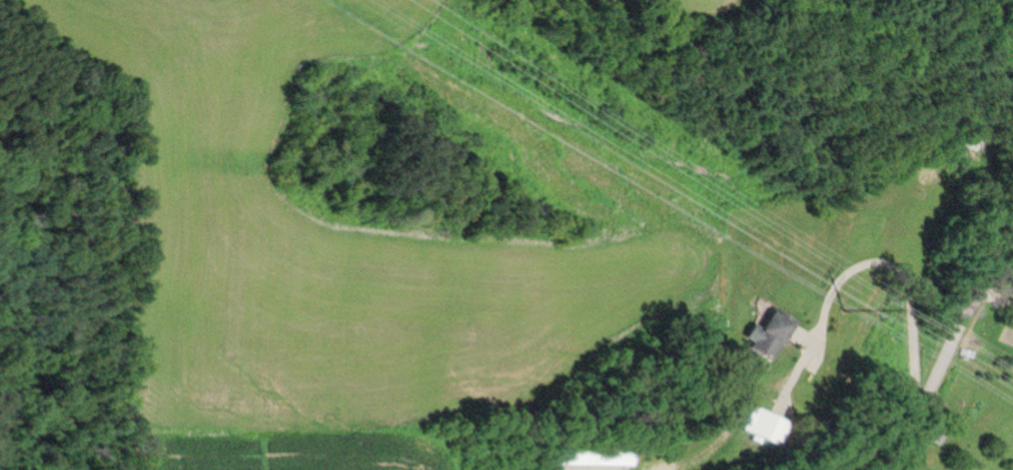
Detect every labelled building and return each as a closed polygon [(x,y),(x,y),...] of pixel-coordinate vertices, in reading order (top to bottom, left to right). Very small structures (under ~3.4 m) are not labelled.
[(797,320),(773,308),(754,349),(778,360),(797,320)] [(784,449),(795,422),(761,408),(750,435),(784,449)] [(629,467),(636,467),(636,443),(559,441),(558,469),(629,469),(629,467)]
